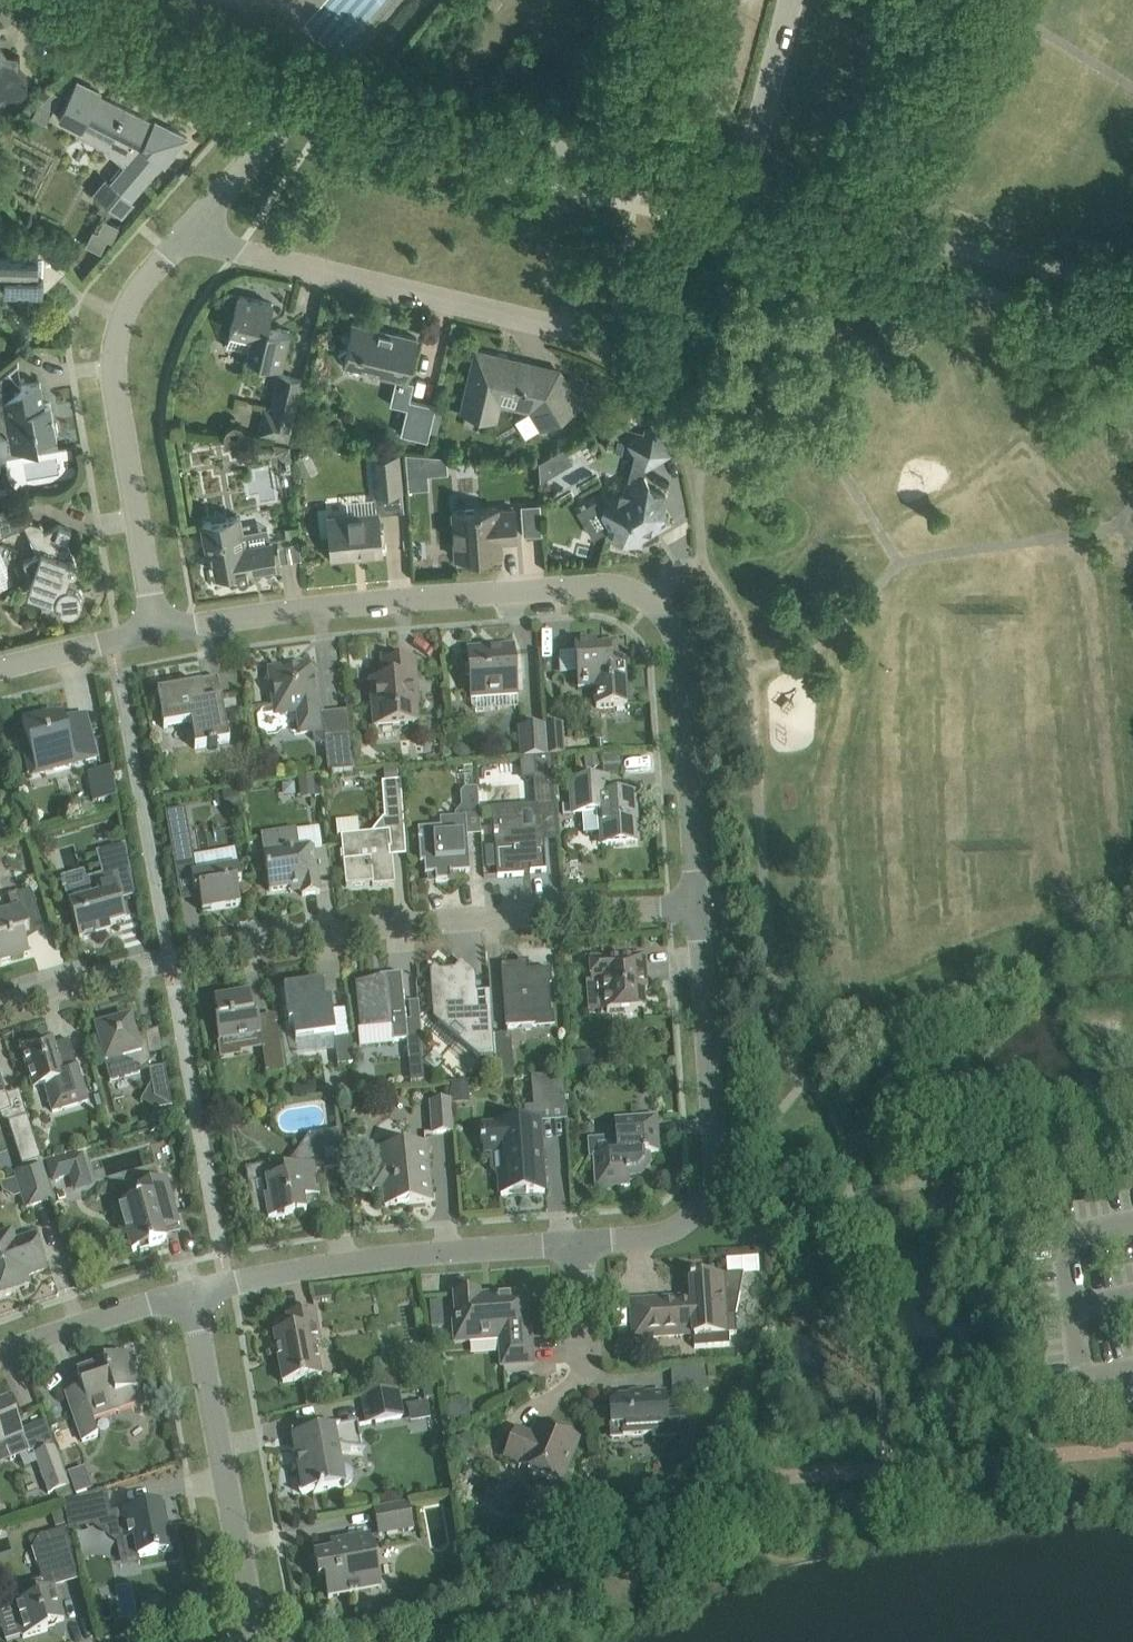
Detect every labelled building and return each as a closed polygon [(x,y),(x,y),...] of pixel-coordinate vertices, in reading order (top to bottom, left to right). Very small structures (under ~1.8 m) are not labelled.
[(6,98),(7,97),(18,97),(19,99),(28,89),(29,76),(20,67),(20,55),(8,54),(0,46),(0,91),(6,98)] [(67,100),(59,116),(82,127),(79,134),(103,146),(105,142),(114,147),(111,152),(126,164),(111,182),(110,181),(107,178),(95,191),(104,200),(110,204),(121,214),(133,200),(130,198),(170,152),(173,154),(188,136),(167,126),(165,128),(110,100),(99,95),(100,91),(77,80),(67,100)] [(107,251),(118,222),(100,216),(89,244),(107,251)] [(5,280),(5,291),(42,292),(67,268),(52,252),(39,238),(23,254),(0,253),(0,279),(5,280)] [(246,355),(281,364),(289,329),(268,324),(273,302),(238,294),(226,345),(248,350),(246,355)] [(346,347),(339,352),(344,358),(343,362),(347,363),(352,370),(359,366),(380,371),(380,374),(396,378),(407,381),(407,379),(412,359),(417,337),(395,332),(394,337),(379,333),(379,328),(352,322),(347,343),(346,347)] [(482,415),(486,398),(531,408),(542,426),(585,400),(572,378),(548,393),(529,363),(482,352),(475,357),(470,378),(462,411),(482,415)] [(0,376),(0,423),(20,447),(39,444),(38,439),(56,436),(50,402),(44,403),(40,381),(22,384),(21,385),(8,369),(0,376)] [(279,373),(271,408),(264,406),(258,432),(288,439),(303,378),(279,373)] [(407,406),(401,431),(428,438),(431,430),(436,409),(438,405),(410,398),(409,398),(407,406)] [(431,430),(438,432),(443,411),(436,409),(431,430)] [(635,439),(629,443),(635,452),(644,468),(669,453),(654,428),(635,439)] [(295,458),(299,467),(314,460),(309,451),(295,458)] [(427,486),(426,472),(447,470),(446,454),(406,451),(409,487),(427,486)] [(374,493),(403,490),(400,453),(371,455),(374,493)] [(546,455),(538,459),(540,478),(555,470),(546,455)] [(523,460),(523,468),(529,474),(537,474),(537,460),(523,460)] [(606,497),(602,511),(609,523),(609,526),(603,548),(605,548),(608,535),(640,543),(642,536),(657,527),(662,507),(666,493),(652,490),(642,474),(627,483),(616,490),(609,488),(606,497)] [(4,534),(25,525),(33,520),(30,502),(0,508),(0,536),(4,534)] [(540,504),(522,505),(523,519),(541,518),(540,504)] [(515,508),(498,509),(498,507),(452,510),(454,534),(456,557),(501,553),(500,540),(517,539),(515,516),(515,508)] [(382,553),(380,531),(379,512),(329,516),(332,557),(382,553)] [(207,552),(212,551),(216,573),(236,569),(237,573),(237,574),(238,576),(239,576),(240,577),(242,577),(243,577),(245,576),(246,575),(247,575),(248,573),(248,572),(248,571),(254,569),(276,566),(272,544),(271,536),(247,540),(242,514),(202,521),(207,552)] [(38,553),(24,560),(32,578),(27,592),(40,596),(47,610),(57,605),(57,606),(59,607),(61,609),(63,610),(65,610),(67,611),(70,611),(72,611),(74,610),(75,609),(77,608),(79,607),(80,605),(82,603),(82,602),(83,599),(83,597),(83,596),(83,594),(83,592),(82,590),(80,587),(78,585),(76,583),(74,583),(67,580),(70,572),(72,572),(74,572),(75,571),(76,570),(77,569),(77,568),(78,566),(77,565),(77,563),(67,541),(71,529),(59,524),(31,537),(38,553)] [(11,584),(0,550),(0,587),(11,584)] [(576,666),(578,689),(595,688),(596,709),(627,707),(624,661),(616,662),(616,657),(612,653),(611,655),(605,649),(607,648),(604,645),(597,646),(597,642),(575,644),(576,666)] [(499,654),(468,656),(469,669),(469,678),(471,699),(472,708),(476,713),(491,711),(495,707),(494,697),(518,695),(516,670),(514,648),(499,649),(499,654)] [(382,663),(383,676),(383,680),(370,681),(372,703),(374,728),(418,724),(417,707),(419,707),(417,682),(415,660),(382,663)] [(301,735),(320,732),(318,713),(321,712),(316,675),(305,666),(294,668),(294,669),(270,672),(274,707),(285,715),(298,714),(301,735)] [(179,691),(158,694),(164,729),(186,726),(191,725),(197,724),(201,748),(229,743),(222,701),(218,679),(189,684),(190,689),(179,691)] [(43,717),(23,723),(28,743),(23,744),(29,766),(32,777),(54,771),(75,765),(97,759),(85,716),(46,726),(43,717)] [(552,758),(565,757),(563,725),(545,727),(548,758),(550,758),(552,758)] [(527,728),(519,728),(521,760),(547,758),(545,727),(527,728)] [(328,774),(354,772),(350,734),(324,737),(328,774)] [(547,758),(521,760),(522,770),(534,778),(533,779),(535,807),(539,811),(555,810),(552,758),(550,758),(548,758),(547,758)] [(112,771),(110,771),(94,774),(99,803),(117,800),(112,771)] [(585,782),(572,783),(574,812),(574,815),(584,814),(585,835),(602,834),(602,835),(603,846),(637,843),(633,795),(621,796),(608,797),(607,781),(585,782)] [(400,782),(381,783),(384,819),(384,821),(388,825),(403,824),(400,782)] [(465,790),(460,794),(461,808),(466,812),(479,811),(478,789),(465,790)] [(165,813),(176,874),(196,871),(185,810),(165,813)] [(441,829),(418,831),(419,842),(420,865),(424,865),(425,876),(436,875),(436,883),(451,882),(451,874),(470,873),(469,865),(468,838),(466,819),(454,820),(440,820),(441,829)] [(516,824),(494,825),(496,856),(498,878),(524,876),(524,874),(523,870),(530,869),(530,874),(546,873),(545,861),(545,850),(544,835),(543,834),(542,819),(536,820),(515,821),(516,824)] [(296,830),(261,835),(264,856),(266,871),(269,893),(301,888),(302,897),(320,894),(318,880),(318,878),(317,872),(313,848),(299,850),(297,831),(296,830)] [(342,853),(341,853),(342,864),(344,864),(344,866),(346,888),(372,886),(372,888),(395,886),(394,872),(393,863),(392,858),(389,858),(388,850),(391,849),(390,832),(371,834),(360,835),(341,837),(342,853)] [(96,888),(67,896),(70,906),(73,920),(79,941),(110,933),(110,930),(109,928),(110,927),(116,925),(126,923),(123,914),(121,905),(113,877),(130,873),(125,845),(110,850),(96,854),(105,885),(96,888)] [(197,875),(191,876),(195,894),(200,899),(200,900),(203,913),(241,906),(239,897),(237,886),(242,885),(239,868),(238,868),(235,850),(218,853),(221,871),(197,875)] [(12,912),(0,915),(0,964),(29,956),(24,937),(44,930),(34,889),(8,897),(12,912)] [(589,961),(591,984),(605,983),(607,1013),(645,1010),(643,980),(647,980),(645,957),(589,961)] [(521,975),(521,966),(502,967),(506,1029),(537,1027),(536,1018),(552,1017),(550,995),(548,973),(521,975)] [(434,1019),(440,1025),(479,1022),(475,975),(469,969),(441,971),(435,967),(430,972),(432,994),(434,1019)] [(407,1041),(408,1041),(406,1023),(404,997),(402,975),(381,977),(381,982),(357,984),(362,1031),(365,1030),(365,1031),(370,1032),(374,1034),(379,1034),(383,1035),(388,1035),(392,1034),(393,1043),(407,1041)] [(296,1041),(314,1039),(336,1036),(334,1022),(331,1000),(325,1001),(323,984),(284,989),(287,1012),(289,1024),(293,1024),(296,1041)] [(249,996),(214,1002),(216,1014),(218,1023),(216,1024),(219,1044),(241,1040),(261,1037),(259,1020),(258,1017),(253,1018),(249,996)] [(110,1025),(95,1029),(99,1042),(101,1050),(105,1065),(110,1083),(141,1074),(140,1069),(148,1067),(154,1065),(151,1056),(146,1035),(137,1037),(133,1035),(130,1023),(132,1020),(130,1019),(128,1022),(117,1026),(113,1024),(110,1025)] [(412,1022),(406,1023),(408,1041),(407,1041),(410,1076),(412,1077),(418,1083),(426,1082),(426,1076),(424,1060),(423,1046),(421,1021),(412,1022)] [(470,1027),(466,1032),(468,1049),(479,1059),(484,1059),(485,1073),(496,1073),(495,1058),(493,1037),(492,1026),(470,1027)] [(514,1080),(511,1035),(493,1037),(495,1058),(496,1073),(496,1081),(514,1080)] [(338,1067),(353,1065),(350,1039),(335,1041),(338,1067)] [(34,1092),(46,1089),(53,1113),(88,1102),(76,1065),(60,1070),(52,1042),(21,1051),(34,1092)] [(280,1045),(263,1047),(263,1050),(267,1076),(284,1073),(280,1045)] [(596,1055),(568,1057),(569,1074),(597,1072),(596,1055)] [(171,1108),(164,1069),(148,1071),(153,1099),(171,1108)] [(11,1111),(6,1095),(0,1076),(0,1115),(11,1111)] [(530,1124),(482,1127),(483,1132),(484,1154),(490,1153),(505,1152),(507,1175),(499,1175),(499,1179),(500,1196),(545,1193),(545,1188),(543,1171),(540,1123),(539,1115),(566,1113),(563,1076),(532,1078),(532,1086),(536,1085),(538,1108),(529,1109),(530,1124)] [(472,1104),(471,1084),(453,1085),(454,1104),(472,1104)] [(100,1096),(95,1097),(98,1108),(103,1106),(100,1096)] [(429,1136),(453,1134),(451,1101),(427,1103),(429,1136)] [(186,1133),(182,1113),(173,1115),(177,1134),(186,1133)] [(27,1118),(8,1124),(23,1168),(42,1161),(27,1118)] [(622,1136),(615,1137),(617,1155),(594,1157),(595,1167),(596,1189),(630,1187),(629,1172),(637,1172),(645,1163),(644,1155),(659,1154),(656,1118),(621,1121),(622,1136)] [(273,1181),(251,1185),(253,1202),(256,1217),(267,1215),(268,1223),(293,1219),(292,1216),(307,1213),(306,1211),(306,1207),(308,1207),(312,1198),(320,1197),(316,1175),(316,1170),(344,1166),(338,1132),(309,1137),(311,1146),(301,1148),(292,1161),(293,1169),(284,1171),(285,1179),(273,1181)] [(384,1190),(385,1207),(432,1202),(426,1145),(379,1149),(380,1164),(370,1165),(373,1191),(384,1190)] [(81,1152),(46,1162),(52,1182),(69,1177),(87,1172),(81,1152)] [(24,1210),(54,1202),(43,1166),(14,1174),(24,1210)] [(131,1203),(114,1207),(118,1225),(124,1224),(126,1231),(132,1253),(166,1243),(163,1230),(180,1226),(174,1204),(167,1177),(138,1187),(140,1194),(129,1197),(131,1203)] [(11,1229),(0,1233),(0,1300),(29,1289),(25,1279),(46,1271),(39,1250),(34,1234),(15,1241),(11,1229)] [(678,1300),(631,1303),(634,1339),(645,1339),(656,1338),(693,1335),(694,1338),(694,1349),(730,1347),(729,1336),(737,1335),(736,1317),(744,1275),(720,1276),(686,1279),(687,1304),(681,1305),(678,1300)] [(526,1297),(515,1298),(515,1294),(496,1295),(497,1303),(480,1305),(480,1293),(454,1295),(456,1315),(453,1316),(455,1344),(473,1343),(472,1336),(499,1335),(501,1368),(533,1366),(531,1336),(526,1336),(525,1321),(527,1321),(526,1297)] [(287,1317),(290,1333),(274,1336),(283,1384),(305,1380),(322,1377),(315,1344),(321,1343),(319,1334),(315,1312),(287,1317)] [(133,1392),(139,1390),(127,1356),(77,1373),(82,1388),(81,1388),(82,1392),(67,1397),(74,1417),(83,1443),(98,1438),(92,1420),(103,1416),(116,1411),(137,1404),(133,1392)] [(672,1394),(708,1392),(707,1369),(670,1370),(672,1394)] [(397,1374),(381,1377),(384,1391),(399,1388),(397,1374)] [(365,1424),(403,1418),(398,1390),(360,1397),(365,1424)] [(665,1395),(618,1398),(610,1407),(612,1437),(652,1434),(653,1438),(683,1436),(682,1413),(666,1414),(665,1395)] [(7,1453),(11,1462),(19,1458),(20,1460),(24,1469),(36,1464),(34,1457),(32,1458),(30,1453),(23,1437),(21,1432),(17,1423),(9,1402),(7,1403),(0,1406),(0,1457),(7,1453)] [(411,1405),(411,1418),(430,1418),(430,1406),(411,1405)] [(357,1425),(314,1433),(292,1437),(303,1495),(346,1487),(349,1484),(351,1479),(351,1474),(349,1470),(344,1468),(341,1468),(338,1448),(361,1450),(357,1425)] [(517,1430),(505,1458),(520,1465),(519,1467),(561,1484),(579,1441),(546,1428),(541,1440),(517,1430)] [(468,1435),(456,1440),(461,1451),(473,1446),(468,1435)] [(68,1487),(54,1449),(34,1457),(36,1464),(48,1495),(55,1492),(60,1505),(72,1501),(67,1487),(68,1487)] [(73,1501),(64,1504),(69,1525),(80,1523),(95,1520),(122,1540),(126,1559),(138,1557),(138,1558),(158,1555),(164,1559),(167,1553),(173,1552),(172,1546),(176,1541),(170,1537),(169,1531),(165,1532),(160,1505),(118,1513),(111,1514),(107,1515),(104,1513),(100,1492),(73,1501)] [(378,1537),(412,1530),(408,1503),(373,1509),(378,1537)] [(64,1511),(52,1515),(57,1529),(68,1525),(64,1511)] [(38,1537),(32,1549),(37,1565),(42,1581),(51,1578),(46,1562),(66,1556),(74,1554),(68,1529),(59,1532),(38,1537)] [(318,1581),(324,1580),(328,1599),(381,1589),(372,1537),(331,1544),(332,1553),(314,1556),(318,1581)] [(12,1599),(12,1600),(12,1601),(12,1603),(13,1604),(13,1605),(13,1606),(17,1618),(23,1639),(48,1632),(47,1627),(64,1621),(58,1600),(54,1588),(51,1578),(42,1581),(25,1586),(19,1587),(18,1588),(17,1589),(16,1590),(16,1591),(15,1592),(14,1593),(14,1594),(13,1595),(13,1596),(12,1597),(12,1599)]
